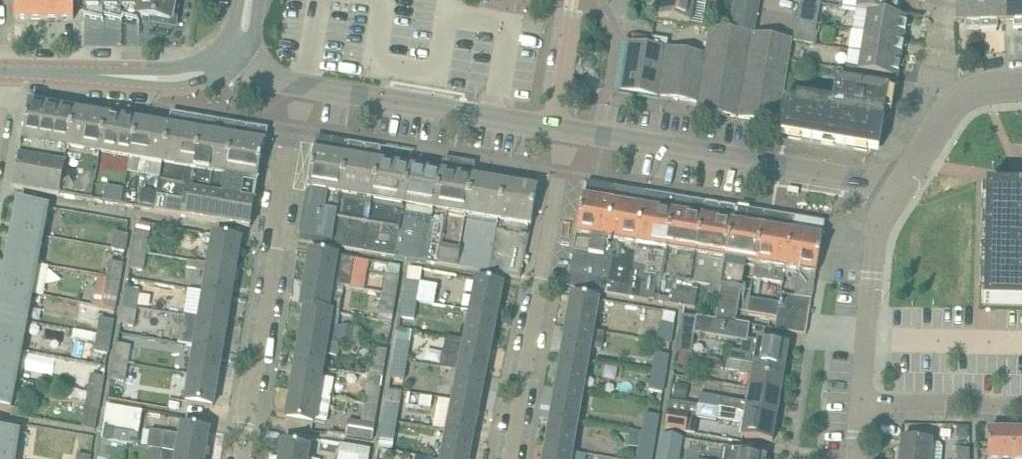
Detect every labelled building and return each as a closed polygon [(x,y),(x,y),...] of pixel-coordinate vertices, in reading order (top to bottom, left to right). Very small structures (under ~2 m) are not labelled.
[(44,18),(44,0),(15,0),(14,18),(44,18)] [(44,18),(73,19),(74,0),(44,0),(44,18)] [(85,19),(103,22),(103,18),(121,21),(121,18),(139,21),(139,16),(171,21),(175,0),(85,0),(85,19)] [(695,2),(684,0),(654,0),(651,17),(691,24),(695,2)] [(757,13),(760,0),(734,0),(739,1),(737,9),(757,13)] [(797,20),(817,23),(820,2),(809,1),(800,0),(797,20)] [(896,15),(898,0),(843,0),(843,6),(857,8),(857,10),(868,12),(868,11),(896,16),(896,15)] [(956,23),(965,22),(966,29),(981,29),(981,0),(956,0),(956,23)] [(981,29),(997,28),(997,22),(1005,21),(1005,0),(981,0),(981,29)] [(1005,21),(1014,21),(1014,28),(1021,28),(1021,0),(1005,0),(1005,21)] [(737,9),(733,30),(752,33),(754,34),(757,13),(737,9)] [(868,12),(857,10),(855,10),(852,29),(904,38),(907,17),(896,15),(896,16),(868,11),(868,12)] [(814,43),(817,23),(797,20),(793,40),(794,40),(814,43)] [(698,110),(738,117),(752,33),(733,30),(709,27),(704,55),(697,101),(699,102),(698,110)] [(900,58),(904,38),(852,29),(849,49),(900,58)] [(779,38),(754,34),(752,33),(738,117),(778,123),(782,100),(789,63),(775,60),(779,38)] [(645,88),(661,91),(668,48),(666,48),(668,40),(651,37),(649,45),(630,42),(627,59),(625,58),(621,84),(625,90),(639,92),(645,88)] [(794,40),(793,40),(779,38),(775,60),(789,63),(789,61),(790,61),(794,40)] [(679,98),(697,101),(704,55),(668,48),(661,91),(675,93),(679,98)] [(897,79),(900,58),(849,49),(845,69),(858,71),(858,72),(897,79)] [(459,71),(456,88),(478,92),(480,74),(459,71)] [(795,102),(782,100),(778,123),(781,124),(790,136),(855,147),(856,146),(870,149),(881,128),(881,127),(882,128),(885,112),(891,113),(895,91),(836,81),(832,102),(796,96),(795,102)] [(13,188),(59,195),(74,110),(29,102),(13,188)] [(105,115),(74,110),(59,195),(90,200),(105,115)] [(153,211),(186,216),(203,119),(171,113),(169,125),(153,211)] [(90,200),(123,206),(138,120),(105,115),(90,200)] [(186,216),(217,222),(235,125),(203,119),(186,216)] [(123,206),(153,211),(169,125),(138,120),(123,206)] [(260,130),(235,125),(217,222),(250,227),(265,142),(263,142),(264,136),(260,130)] [(332,246),(349,146),(337,144),(335,142),(316,138),(299,241),(332,246)] [(362,148),(349,146),(332,246),(363,252),(379,161),(381,150),(364,146),(362,148)] [(426,262),(458,267),(461,251),(460,251),(466,220),(473,177),(475,165),(444,159),(441,172),(434,215),(426,262)] [(410,166),(379,161),(363,252),(395,257),(398,240),(403,210),(410,166)] [(441,172),(410,166),(403,210),(398,240),(395,257),(426,262),(434,215),(441,172)] [(458,267),(490,273),(505,182),(473,177),(466,220),(460,251),(461,251),(458,267)] [(537,188),(505,182),(490,273),(520,278),(531,227),(537,188)] [(585,184),(572,263),(602,268),(615,192),(603,190),(600,187),(585,184)] [(986,188),(985,219),(991,219),(991,230),(985,230),(985,248),(991,248),(990,259),(984,258),(984,277),(990,277),(990,287),(984,287),(983,305),(1021,306),(1021,188),(986,188)] [(630,285),(645,193),(630,191),(629,195),(615,192),(602,268),(572,263),(570,274),(630,285)] [(660,196),(645,193),(630,285),(570,274),(568,286),(658,301),(674,202),(660,199),(660,196)] [(12,230),(43,236),(48,207),(18,201),(12,230)] [(694,307),(696,297),(682,295),(684,283),(691,284),(704,206),(703,206),(701,203),(689,201),(686,204),(674,202),(658,301),(694,307)] [(718,209),(704,206),(691,284),(684,283),(682,295),(696,297),(698,285),(710,287),(708,295),(719,296),(734,211),(732,211),(730,208),(719,207),(718,209)] [(744,265),(755,267),(763,216),(734,211),(719,296),(716,320),(735,323),(744,265)] [(778,219),(763,216),(755,267),(753,280),(783,285),(794,220),(778,217),(778,219)] [(824,225),(794,220),(783,285),(786,270),(799,272),(795,296),(781,294),(779,303),(779,306),(809,311),(824,225)] [(133,250),(146,252),(151,225),(138,222),(133,250)] [(7,259),(38,264),(43,236),(12,230),(7,259)] [(114,232),(112,248),(126,251),(128,235),(114,232)] [(208,262),(236,267),(241,239),(213,235),(208,262)] [(126,251),(112,248),(103,247),(98,277),(120,281),(126,251)] [(143,271),(146,252),(133,250),(130,268),(143,271)] [(305,279),(344,286),(364,289),(369,261),(310,251),(305,279)] [(2,287),(32,293),(43,295),(49,267),(38,265),(38,264),(7,259),(2,287)] [(236,267),(208,262),(208,264),(188,260),(186,268),(207,271),(204,290),(231,295),(236,267)] [(385,274),(382,293),(396,295),(401,266),(389,264),(387,274),(385,274)] [(368,272),(366,288),(382,290),(384,274),(368,272)] [(116,309),(120,281),(98,277),(93,305),(116,309)] [(301,307),(304,308),(332,313),(339,314),(341,299),(342,299),(344,286),(305,279),(301,307)] [(471,309),(496,314),(502,284),(477,279),(471,309)] [(403,300),(417,302),(434,305),(437,286),(406,281),(403,300)] [(27,321),(32,293),(2,287),(0,297),(0,316),(27,321)] [(124,306),(137,308),(140,290),(127,288),(124,306)] [(199,318),(227,323),(231,295),(204,290),(199,318)] [(392,323),(396,295),(382,293),(380,305),(380,311),(378,321),(392,323)] [(567,325),(593,330),(595,314),(605,316),(607,302),(598,300),(598,299),(572,295),(567,325)] [(807,323),(809,311),(779,306),(779,303),(749,298),(747,313),(777,318),(807,323)] [(414,320),(417,302),(403,300),(400,318),(414,320)] [(137,308),(124,306),(121,324),(134,326),(137,308)] [(300,336),(327,340),(332,313),(304,308),(300,336)] [(490,344),(496,314),(471,309),(465,339),(490,344)] [(691,353),(694,333),(696,317),(683,315),(677,351),(680,352),(691,353)] [(22,350),(27,321),(0,316),(0,346),(22,350)] [(183,316),(178,343),(222,351),(227,323),(199,318),(183,316)] [(696,316),(696,317),(694,333),(742,341),(747,342),(747,339),(750,325),(735,323),(716,320),(696,316)] [(100,318),(97,335),(111,337),(114,320),(100,318)] [(806,334),(807,323),(777,318),(775,329),(806,334)] [(651,324),(649,336),(657,338),(656,342),(671,345),(674,326),(673,325),(674,320),(669,320),(668,324),(660,323),(659,326),(651,324)] [(567,325),(562,356),(587,360),(593,330),(567,325)] [(342,326),(339,342),(351,344),(354,327),(342,326)] [(108,354),(111,337),(97,335),(94,351),(108,354)] [(295,363),(323,368),(325,355),(337,356),(339,344),(327,343),(327,340),(300,336),(295,363)] [(490,344),(465,339),(459,370),(485,375),(490,344)] [(784,370),(788,345),(747,339),(747,342),(742,341),(741,351),(731,350),(730,360),(742,362),(742,363),(753,365),(754,365),(784,370)] [(393,360),(407,362),(410,343),(396,341),(393,360)] [(194,346),(190,374),(217,378),(222,351),(178,343),(194,346)] [(114,362),(128,364),(130,346),(117,344),(114,362)] [(17,379),(22,350),(0,346),(0,376),(17,379)] [(374,348),(369,376),(383,378),(387,350),(374,348)] [(680,352),(678,363),(689,365),(691,353),(680,352)] [(70,373),(72,356),(38,353),(37,370),(70,373)] [(654,353),(652,372),(666,374),(669,355),(654,353)] [(582,391),(587,360),(562,356),(556,386),(582,391)] [(784,370),(754,365),(753,365),(742,363),(742,362),(730,360),(728,359),(726,369),(739,372),(739,374),(752,376),(750,388),(780,393),(784,370)] [(407,362),(393,360),(390,378),(404,381),(407,362)] [(128,364),(114,362),(112,379),(125,381),(128,364)] [(295,363),(291,391),(331,398),(334,379),(321,377),(323,368),(295,363)] [(485,375),(459,370),(453,400),(479,405),(485,375)] [(663,393),(666,374),(652,372),(649,391),(663,393)] [(213,406),(217,378),(190,374),(185,402),(213,406)] [(91,375),(88,392),(101,394),(104,377),(91,375)] [(17,379),(0,376),(0,405),(11,407),(17,379)] [(378,406),(383,378),(369,376),(364,404),(378,406)] [(676,384),(673,398),(686,400),(689,387),(676,384)] [(551,417),(577,421),(582,391),(556,386),(551,417)] [(721,398),(719,407),(776,417),(780,393),(750,388),(747,403),(721,398)] [(388,389),(384,419),(397,421),(402,392),(388,389)] [(331,398),(291,391),(286,419),(314,423),(314,422),(327,424),(329,409),(335,410),(336,399),(331,398)] [(95,429),(101,394),(88,392),(82,427),(95,429)] [(447,429),(447,430),(473,435),(479,405),(453,400),(439,398),(434,426),(447,429)] [(667,412),(688,415),(689,415),(691,404),(669,401),(667,412)] [(361,421),(375,424),(378,406),(364,404),(361,421)] [(107,405),(104,425),(136,431),(139,410),(107,405)] [(772,441),(776,417),(719,407),(717,420),(744,424),(742,436),(772,441)] [(688,415),(667,412),(665,429),(686,432),(688,415)] [(642,432),(656,434),(659,416),(645,414),(642,432)] [(546,447),(572,451),(577,421),(551,417),(546,447)] [(375,424),(361,421),(349,419),(346,436),(372,441),(375,424)] [(397,421),(384,419),(379,448),(392,450),(397,421)] [(104,425),(101,439),(115,441),(138,445),(140,431),(136,431),(104,425)] [(163,450),(163,451),(204,458),(209,430),(181,425),(180,435),(164,433),(161,450),(163,450)] [(3,458),(16,458),(20,432),(0,429),(0,458),(3,458)] [(473,435),(447,430),(441,458),(468,458),(473,435)] [(1013,430),(988,430),(988,458),(1012,458),(1013,430)] [(1013,430),(1012,458),(1021,458),(1021,431),(1013,430)] [(642,432),(638,458),(652,458),(656,434),(642,432)] [(676,437),(664,435),(660,458),(673,458),(676,437)] [(618,438),(611,442),(616,449),(622,444),(618,438)] [(115,441),(101,439),(98,458),(112,458),(115,441)] [(899,458),(942,458),(942,448),(939,443),(901,439),(899,458)] [(308,458),(310,447),(282,442),(279,458),(308,458)] [(370,450),(340,445),(337,458),(369,458),(370,450)] [(768,458),(765,457),(766,457),(746,454),(735,452),(732,452),(733,447),(724,446),(723,450),(722,450),(721,458),(769,458),(768,458)] [(572,451),(546,447),(544,458),(581,458),(582,453),(572,451)] [(969,449),(958,448),(958,458),(969,458),(969,449)] [(204,458),(163,451),(161,458),(204,458)]
